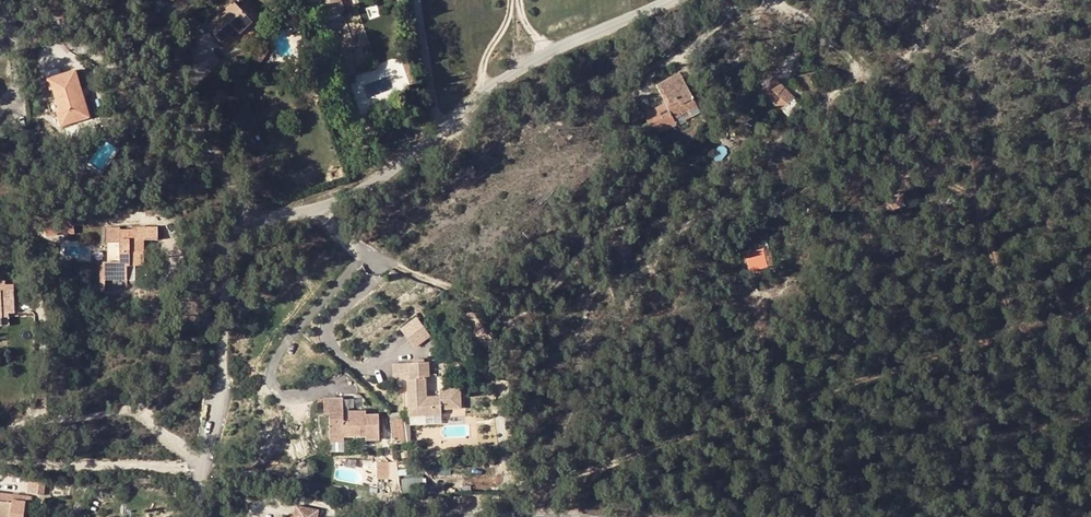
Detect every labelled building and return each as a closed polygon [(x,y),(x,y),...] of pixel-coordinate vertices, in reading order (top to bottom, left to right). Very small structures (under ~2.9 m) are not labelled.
[(219,4),(224,11),(233,2),(231,0),(224,0),(219,4)] [(247,17),(250,20),(257,14),(244,0),(236,0),(233,2),(247,17)] [(322,13),(336,8),(334,0),(318,0),(322,13)] [(221,43),(235,29),(247,17),(233,2),(224,11),(206,28),(221,43)] [(250,20),(247,17),(235,29),(239,34),(252,22),(250,20)] [(260,65),(271,48),(262,42),(251,59),(260,65)] [(81,89),(76,71),(48,79),(51,90),(54,90),(56,100),(60,111),(57,112),(61,126),(74,123),(72,116),(87,112),(83,98),(80,99),(78,90),(81,89)] [(674,120),(697,109),(680,74),(656,86),(668,108),(646,119),(656,141),(679,131),(676,126),(674,120)] [(782,110),(794,99),(776,81),(765,92),(782,110)] [(794,99),(782,110),(792,120),(803,108),(794,99)] [(57,112),(60,111),(56,100),(47,102),(51,113),(57,112)] [(674,120),(676,126),(692,118),(691,115),(698,111),(697,109),(674,120)] [(87,112),(72,116),(74,123),(89,118),(87,112)] [(891,213),(904,209),(901,200),(887,206),(891,213)] [(893,219),(906,214),(904,209),(891,213),(893,219)] [(73,233),(72,217),(43,219),(44,235),(73,233)] [(138,231),(121,231),(121,263),(105,264),(105,276),(106,281),(128,281),(129,274),(136,275),(137,267),(146,267),(145,241),(159,241),(158,227),(138,227),(138,231)] [(611,248),(622,259),(631,252),(620,240),(611,248)] [(9,255),(12,246),(5,244),(3,253),(9,255)] [(746,257),(751,271),(774,264),(770,251),(746,257)] [(128,281),(106,281),(106,290),(129,290),(128,281)] [(9,319),(3,319),(3,315),(10,314),(16,314),(14,292),(13,286),(5,287),(5,283),(0,283),(0,328),(10,327),(9,319)] [(397,327),(411,347),(428,335),(413,315),(397,327)] [(408,366),(408,378),(428,377),(428,366),(408,366)] [(428,381),(428,377),(408,378),(405,379),(405,410),(411,410),(412,420),(435,420),(435,414),(454,414),(454,394),(435,394),(435,403),(425,402),(420,402),(420,397),(424,397),(423,381),(428,381)] [(339,434),(363,434),(359,411),(348,411),(348,415),(340,415),(340,411),(340,396),(321,396),(321,411),(328,411),(327,439),(339,440),(339,434)] [(359,411),(363,434),(369,435),(369,431),(375,431),(375,415),(363,415),(363,411),(359,411)] [(399,431),(399,419),(388,420),(390,431),(399,431)] [(399,431),(390,431),(392,445),(400,444),(399,431)] [(398,478),(397,461),(377,462),(378,479),(398,478)] [(403,488),(424,484),(423,476),(401,479),(403,488)] [(30,495),(45,497),(47,483),(31,481),(30,495)] [(11,516),(26,516),(27,504),(15,502),(16,496),(0,495),(0,516),(11,516)] [(318,510),(316,511),(295,509),(294,516),(316,516),(318,510)]
